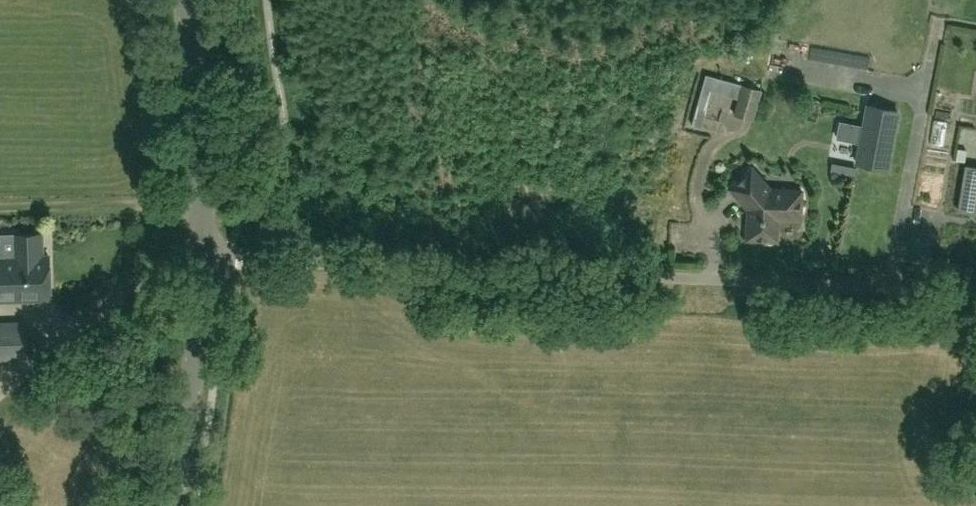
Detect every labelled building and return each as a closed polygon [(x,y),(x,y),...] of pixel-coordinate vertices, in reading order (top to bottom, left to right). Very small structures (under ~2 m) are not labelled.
[(743,85),(739,98),(734,114),(754,120),(762,91),(743,85)] [(857,163),(887,169),(898,111),(868,106),(857,163)] [(700,127),(705,112),(695,109),(690,124),(700,127)] [(965,161),(967,150),(958,148),(957,160),(965,161)] [(842,173),(844,164),(831,162),(830,171),(842,173)] [(801,220),(802,189),(771,187),(752,166),(729,187),(748,208),(747,238),(777,240),(778,218),(801,220)] [(975,213),(975,167),(969,166),(962,211),(975,213)] [(49,298),(48,256),(42,256),(41,238),(15,239),(16,257),(0,257),(0,300),(49,298)] [(23,322),(0,322),(0,355),(24,354),(23,322)]
